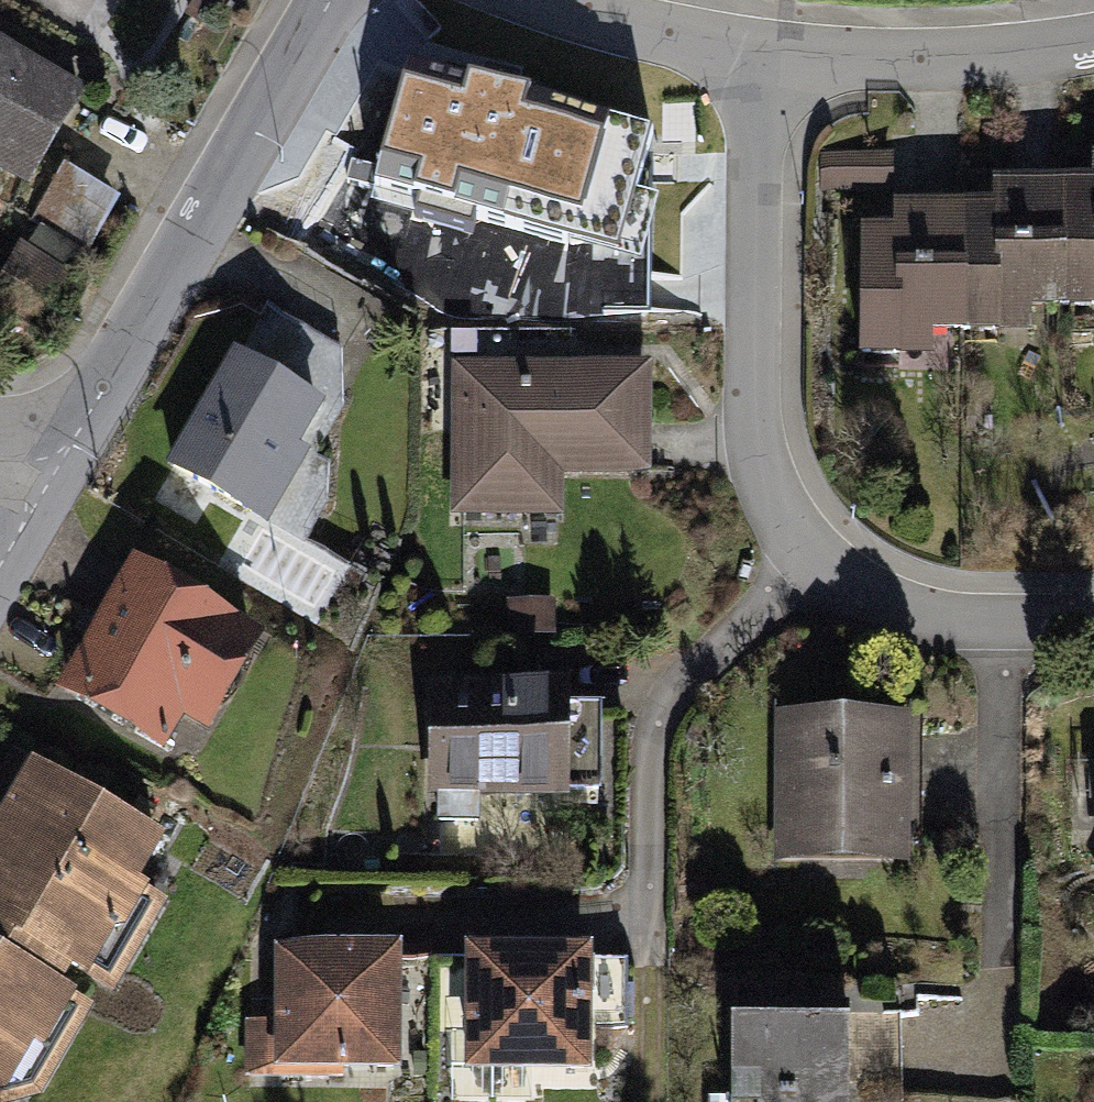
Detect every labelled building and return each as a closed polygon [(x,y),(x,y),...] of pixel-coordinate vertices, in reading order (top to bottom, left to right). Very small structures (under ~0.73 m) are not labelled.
[(30,194),(91,96),(0,40),(0,175),(30,194)] [(649,138),(407,69),(373,190),(615,258),(649,138)] [(851,243),(849,367),(930,369),(930,339),(1026,341),(1027,319),(1093,321),(1093,157),(1090,157),(1089,190),(989,188),(988,218),(888,216),(888,244),(851,243)] [(123,202),(64,168),(31,222),(88,256),(123,202)] [(20,246),(0,281),(0,309),(57,343),(90,288),(20,246)] [(344,354),(268,311),(169,472),(271,534),(346,404),(344,354)] [(656,368),(456,367),(455,519),(566,520),(566,480),(655,481),(656,368)] [(270,637),(137,560),(59,694),(165,755),(184,721),(211,737),(270,637)] [(556,603),(507,605),(508,642),(557,641),(556,603)] [(567,674),(425,676),(426,794),(568,792),(567,783),(600,783),(599,700),(567,700),(567,674)] [(904,715),(771,716),(772,864),(905,863),(904,715)] [(13,748),(0,771),(0,1089),(1,1088),(29,1039),(40,1045),(73,988),(58,980),(67,964),(84,973),(111,926),(121,924),(146,881),(136,876),(161,832),(13,748)] [(399,1064),(398,936),(266,937),(267,1016),(243,1016),(243,1077),(339,1076),(339,1065),(399,1064)] [(589,939),(460,940),(461,1069),(588,1068),(588,1026),(627,1026),(627,958),(589,958),(589,939)] [(713,1011),(715,1101),(843,1101),(841,1008),(713,1011)]
